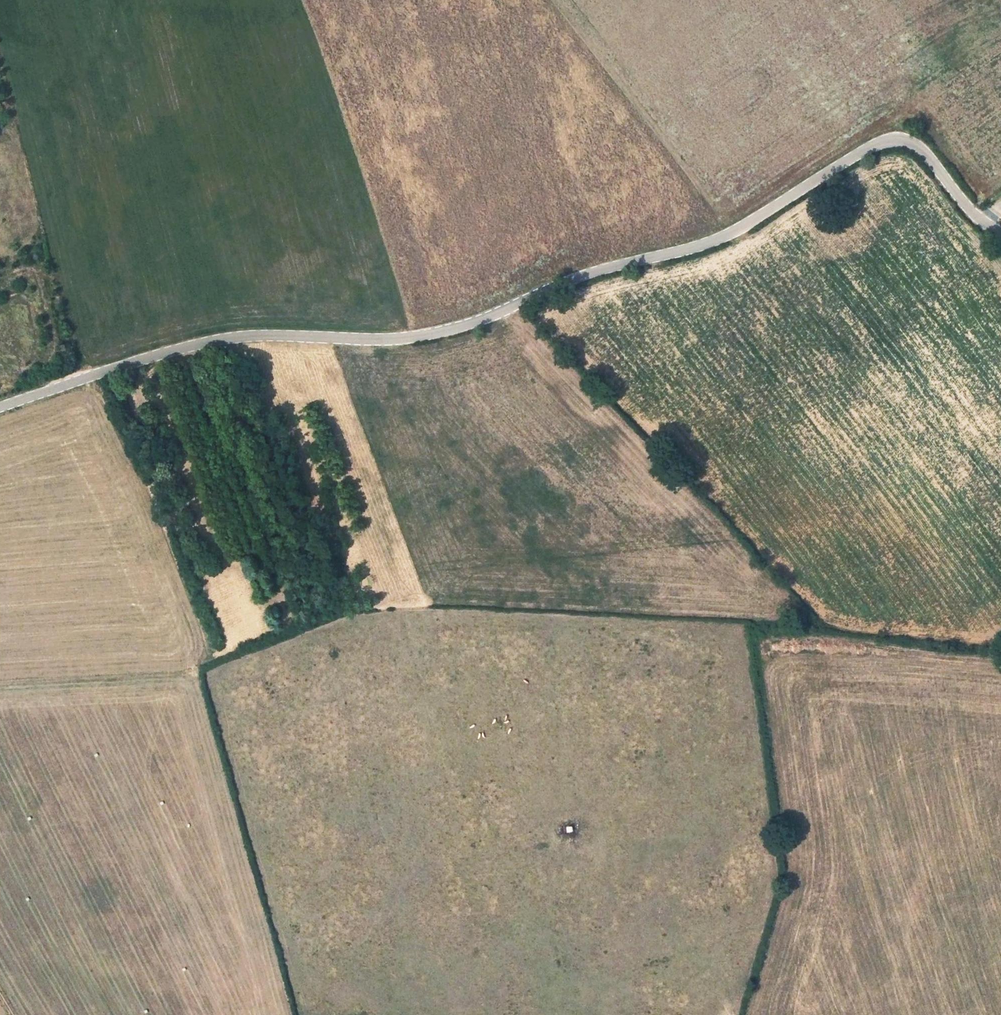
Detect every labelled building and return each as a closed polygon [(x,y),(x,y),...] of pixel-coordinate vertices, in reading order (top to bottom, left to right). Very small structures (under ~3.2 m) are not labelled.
[(576,823),(562,824),(563,837),(577,835),(576,823)]
